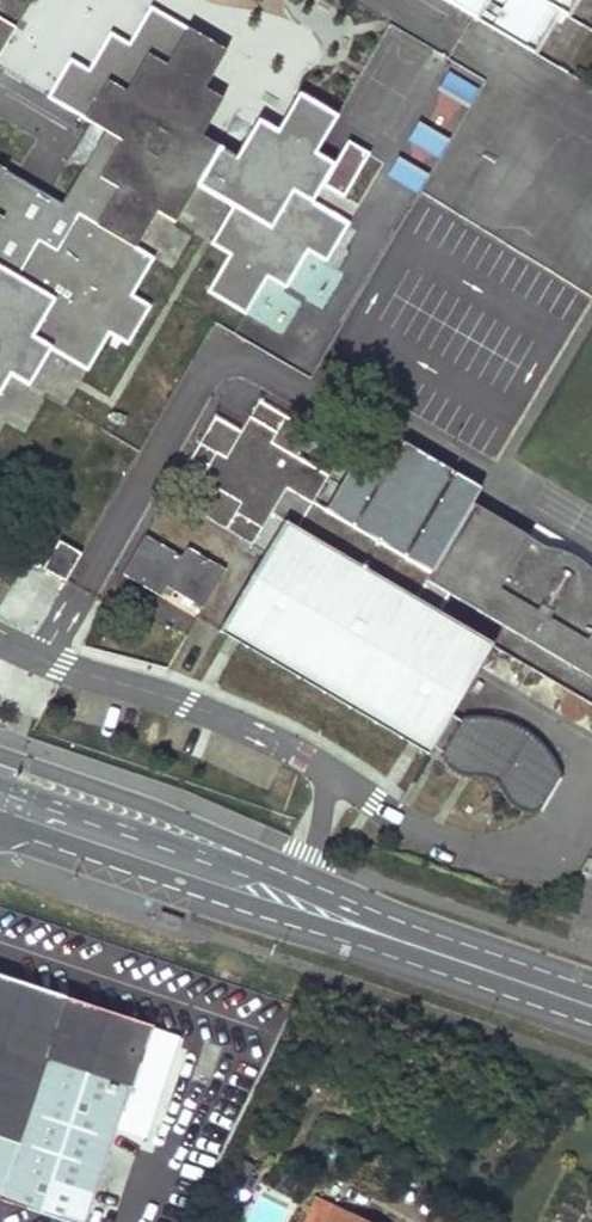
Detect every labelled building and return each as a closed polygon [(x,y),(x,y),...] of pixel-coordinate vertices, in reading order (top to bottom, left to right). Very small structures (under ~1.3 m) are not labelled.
[(473,18),(489,28),(531,53),(556,8),(565,12),(572,0),(442,0),(473,18)] [(178,30),(144,9),(123,46),(104,35),(80,74),(133,105),(178,30)] [(0,25),(0,49),(11,31),(0,25)] [(15,374),(30,383),(50,349),(87,370),(110,330),(127,341),(150,302),(134,291),(153,258),(134,247),(153,212),(174,224),(192,189),(224,207),(204,244),(220,255),(203,288),(246,311),(264,279),(278,288),(299,251),(317,261),(340,223),(303,200),(325,163),(308,154),(327,116),(290,93),(268,130),(254,123),(233,159),(194,135),(213,101),(195,90),(216,53),(178,30),(133,105),(80,74),(63,64),(42,103),(107,144),(89,178),(105,187),(85,220),(70,210),(48,249),(29,236),(9,274),(0,269),(0,399),(15,374)] [(375,429),(340,488),(295,461),(311,435),(258,404),(240,434),(216,419),(183,471),(212,489),(198,514),(266,554),(220,635),(427,757),(432,750),(449,720),(491,649),(439,617),(450,598),(591,684),(591,579),(582,573),(575,583),(555,570),(556,567),(556,562),(555,558),(551,554),(472,506),(480,493),(375,429)] [(184,561),(147,540),(124,578),(164,602),(169,592),(204,613),(226,575),(189,552),(184,561)] [(77,556),(55,543),(41,567),(63,581),(77,556)] [(454,722),(449,720),(432,750),(437,752),(435,758),(437,765),(441,772),(448,778),(455,780),(468,781),(474,781),(483,786),(491,792),(494,799),(500,808),(509,815),(519,819),(528,821),(556,775),(552,765),(546,755),(538,745),(528,736),(514,727),(500,722),(483,720),(467,720),(454,722)] [(158,918),(180,926),(183,918),(161,910),(158,918)] [(0,977),(0,1199),(62,1221),(77,1221),(125,1084),(144,1025),(0,977)] [(316,1202),(306,1221),(358,1221),(316,1202)]
